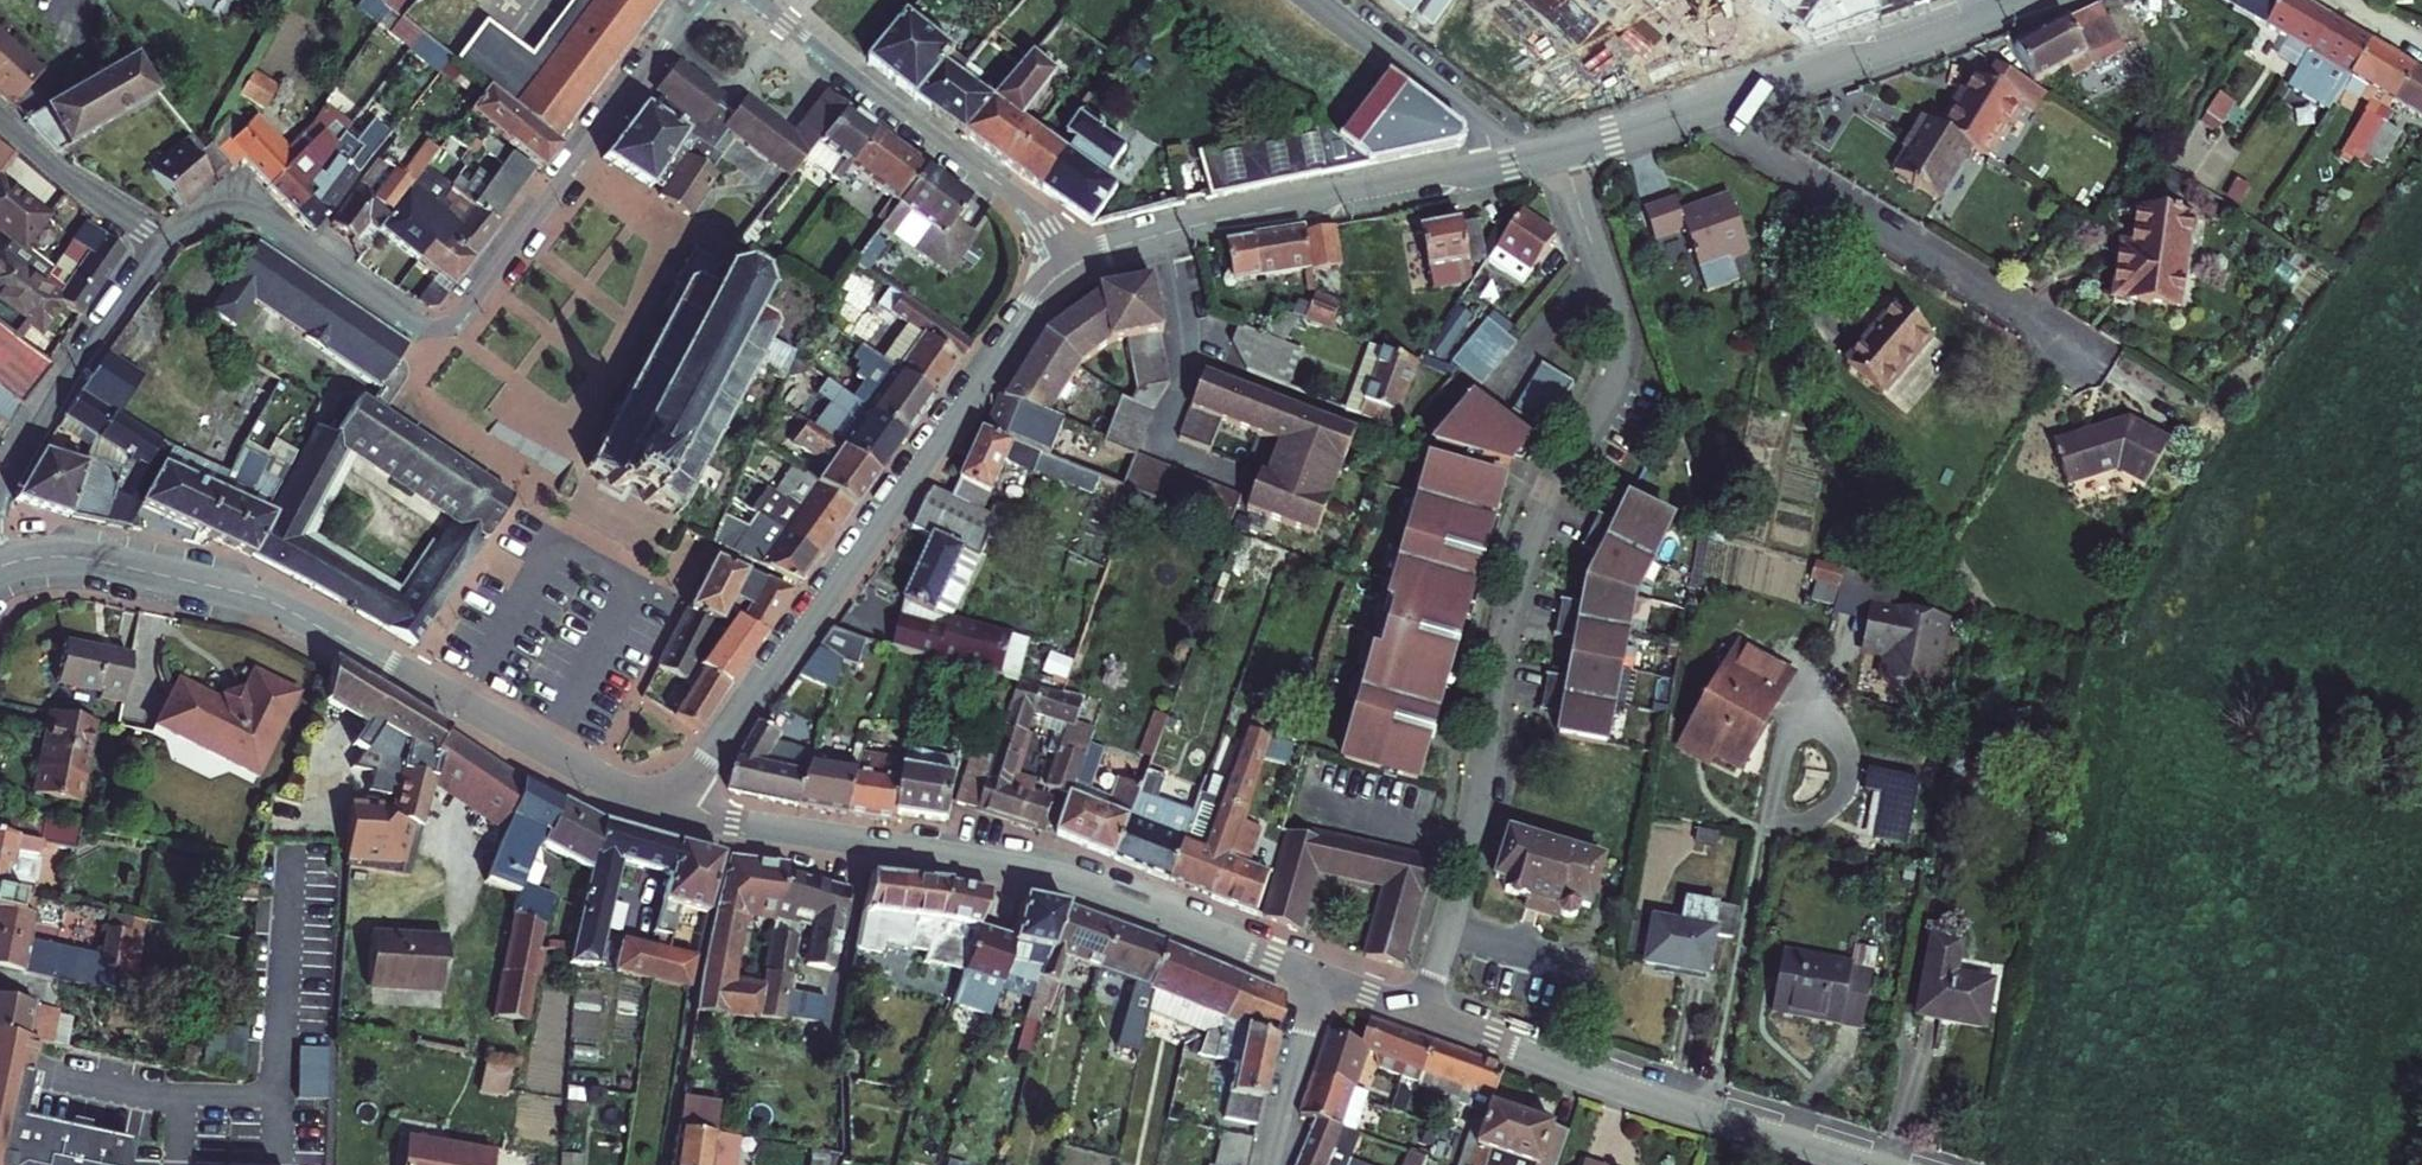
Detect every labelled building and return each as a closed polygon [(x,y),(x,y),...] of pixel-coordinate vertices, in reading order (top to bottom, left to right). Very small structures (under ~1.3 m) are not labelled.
[(589,4),(584,0),(533,0),(484,62),(501,75),(485,97),(503,112),(589,4)] [(503,112),(517,124),(548,147),(663,4),(664,0),(592,0),(589,4),(503,112)] [(1815,44),(1909,10),(1895,0),(1757,0),(1815,44)] [(2314,52),(2334,19),(2301,0),(2223,0),(2314,52)] [(413,6),(395,27),(480,93),(485,97),(501,75),(484,62),(413,6)] [(862,67),(909,101),(942,64),(949,55),(903,18),(867,61),(862,67)] [(2021,47),(2026,59),(2037,85),(2085,65),(2090,76),(2109,68),(2088,19),(2021,47)] [(2376,43),(2334,19),(2314,52),(2298,77),(2340,103),(2355,77),(2376,43)] [(1075,150),(1066,143),(1058,155),(1013,122),(1056,69),(1044,60),(1060,40),(1054,34),(992,106),(962,140),(1039,196),(1075,150)] [(1997,42),(1991,52),(2020,69),(2026,59),(1997,42)] [(20,115),(49,85),(0,43),(0,97),(20,115)] [(2420,70),(2376,43),(2355,77),(2401,104),(2420,70)] [(942,64),(909,101),(926,113),(957,77),(942,64)] [(1962,96),(1943,125),(1976,146),(1992,156),(2025,105),(2035,111),(2046,93),(2001,64),(1990,81),(1980,75),(1966,98),(1962,96)] [(147,104),(121,66),(26,122),(62,151),(147,104)] [(255,67),(241,91),(265,105),(279,81),(255,67)] [(749,141),(763,124),(742,107),(730,123),(715,112),(720,106),(674,70),(651,100),(656,103),(645,117),(639,113),(598,166),(603,170),(644,196),(647,192),(658,198),(655,203),(681,219),(709,184),(703,179),(714,165),(710,162),(726,143),(738,152),(744,157),(753,145),(749,141)] [(2420,70),(2401,104),(2421,116),(2421,71),(2420,70)] [(962,140),(992,106),(957,77),(926,113),(962,140)] [(1303,138),(1314,184),(1447,156),(1454,150),(1454,142),(1381,84),(1379,86),(1380,87),(1334,148),(1311,131),(1306,137),(1303,138)] [(497,149),(517,124),(503,112),(485,97),(480,93),(459,121),(497,149)] [(2237,111),(2219,98),(2209,113),(2227,126),(2237,111)] [(795,172),(839,117),(815,99),(783,140),(763,124),(749,141),(753,145),(744,157),(783,188),(795,172)] [(2400,116),(2388,109),(2381,120),(2393,127),(2400,116)] [(1047,129),(1066,143),(1078,125),(1060,112),(1047,129)] [(1927,116),(1911,141),(1915,144),(1899,170),(1943,198),(1976,146),(1943,125),(1927,116)] [(842,180),(872,140),(839,117),(795,172),(828,197),(842,180)] [(1039,196),(1090,233),(1117,195),(1098,181),(1118,154),(1091,134),(1100,122),(1095,118),(1085,130),(1078,125),(1066,143),(1075,150),(1039,196)] [(297,159),(287,149),(281,154),(253,127),(243,135),(225,120),(204,156),(224,175),(228,179),(238,168),(263,194),(297,159)] [(517,124),(497,149),(539,179),(557,154),(548,147),(517,124)] [(462,130),(455,125),(445,140),(452,143),(462,130)] [(473,145),(462,138),(458,146),(468,152),(473,145)] [(1204,207),(1314,184),(1303,138),(1189,162),(1204,207)] [(329,161),(297,140),(287,149),(297,159),(263,194),(290,222),(303,206),(301,195),(312,181),(329,161)] [(882,232),(921,176),(872,140),(842,180),(885,211),(872,227),(881,233),(882,232)] [(224,175),(204,156),(202,155),(199,158),(192,165),(180,148),(147,174),(177,213),(224,175)] [(501,169),(505,165),(489,152),(483,160),(501,169)] [(16,171),(0,160),(0,195),(16,171)] [(363,167),(353,160),(345,171),(335,163),(318,185),(312,181),(301,195),(303,206),(290,222),(308,240),(363,167)] [(444,173),(428,162),(420,175),(427,180),(434,186),(444,173)] [(409,164),(393,185),(406,195),(420,175),(421,173),(409,164)] [(454,191),(449,197),(489,229),(527,180),(505,165),(501,169),(491,183),(483,178),(466,200),(454,191)] [(373,239),(414,269),(435,240),(430,236),(421,229),(428,219),(410,204),(427,180),(420,175),(406,195),(373,239)] [(965,207),(921,176),(882,232),(945,277),(970,242),(951,227),(965,207)] [(362,254),(373,239),(406,195),(393,185),(379,203),(359,189),(330,230),(362,254)] [(449,197),(454,191),(449,187),(444,194),(449,197)] [(1679,195),(1648,206),(1658,237),(1689,227),(1702,266),(1750,249),(1732,194),(1684,211),(1679,195)] [(22,255),(42,225),(0,197),(0,240),(19,253),(22,255)] [(489,229),(449,197),(441,210),(446,214),(430,236),(435,240),(471,269),(495,234),(489,229)] [(2136,256),(2120,254),(2114,298),(2183,308),(2196,213),(2143,206),(2136,256)] [(1569,240),(1534,217),(1512,251),(1548,274),(1569,240)] [(121,257),(84,230),(64,258),(76,268),(64,285),(22,255),(19,253),(6,271),(55,307),(74,321),(121,257)] [(1328,234),(1253,246),(1259,283),(1327,272),(1328,275),(1364,269),(1358,232),(1328,237),(1328,234)] [(1465,235),(1432,241),(1443,304),(1479,298),(1474,270),(1491,268),(1485,234),(1465,238),(1465,235)] [(435,240),(414,269),(433,283),(415,306),(423,313),(436,313),(471,269),(435,240)] [(414,354),(258,252),(212,322),(235,338),(253,312),(375,397),(365,411),(382,422),(419,371),(418,362),(417,357),(414,354)] [(585,477),(615,493),(611,499),(628,508),(643,516),(644,514),(648,516),(651,512),(669,522),(671,530),(677,528),(675,521),(686,501),(691,504),(694,499),(689,496),(701,473),(705,476),(708,472),(703,469),(713,449),(718,452),(721,447),(716,444),(727,424),(731,426),(734,420),(730,418),(746,389),(749,390),(751,386),(747,383),(752,374),(766,381),(770,374),(781,380),(789,364),(764,349),(766,346),(771,349),(774,344),(769,341),(773,334),(750,321),(757,308),(762,308),(762,302),(755,302),(752,287),(756,284),(754,279),(746,282),(740,278),(738,272),(733,273),(733,278),(721,280),(720,277),(716,277),(716,280),(688,264),(670,295),(669,295),(656,318),(661,321),(659,324),(664,327),(652,349),(647,346),(644,352),(649,355),(638,374),(633,371),(631,376),(636,379),(624,400),(619,397),(616,402),(621,406),(611,423),(606,421),(603,426),(609,429),(597,450),(591,448),(589,452),(594,456),(585,472),(578,473),(579,478),(585,477)] [(5,340),(18,323),(34,333),(55,307),(6,271),(0,279),(0,335),(5,340)] [(1185,338),(1182,286),(1168,285),(1169,300),(1131,303),(1131,289),(1075,330),(1034,391),(1027,389),(1012,422),(1073,449),(1088,415),(1075,410),(1106,362),(1135,341),(1149,340),(1181,338),(1185,338)] [(1315,291),(1307,315),(1330,323),(1339,299),(1315,291)] [(1946,341),(1886,291),(1864,319),(1876,328),(1848,361),(1884,390),(1911,356),(1925,367),(1946,341)] [(970,351),(903,303),(890,322),(903,332),(875,370),(929,409),(970,351)] [(1487,324),(1473,316),(1450,359),(1464,367),(1487,324)] [(1325,350),(1262,327),(1255,346),(1274,372),(1312,386),(1325,350)] [(1534,357),(1503,334),(1470,378),(1501,401),(1534,357)] [(16,411),(47,373),(27,352),(25,356),(5,340),(0,335),(0,398),(12,408),(16,411)] [(1181,338),(1149,340),(1153,396),(1143,390),(1126,433),(1155,445),(1183,388),(1181,338)] [(1439,365),(1393,346),(1369,405),(1415,424),(1439,365)] [(101,361),(73,400),(114,426),(137,388),(101,361)] [(903,444),(929,409),(875,370),(871,367),(864,377),(869,380),(850,406),(903,444)] [(1201,431),(1229,443),(1241,415),(1296,439),(1282,470),(1278,468),(1263,503),(1329,531),(1373,431),(1228,369),(1201,431)] [(135,509),(190,538),(232,456),(272,394),(239,371),(195,436),(154,414),(139,440),(167,458),(135,509)] [(1589,397),(1559,376),(1528,419),(1559,441),(1589,397)] [(875,483),(903,444),(850,406),(818,385),(809,400),(828,413),(811,438),(875,483)] [(16,411),(12,408),(0,398),(0,432),(5,437),(16,411)] [(135,509),(167,458),(114,426),(73,400),(59,421),(92,443),(80,473),(37,456),(8,504),(118,535),(135,509)] [(480,545),(505,507),(382,422),(365,411),(356,403),(349,412),(345,410),(327,441),(314,433),(272,495),(260,513),(236,561),(406,660),(464,569),(436,550),(392,618),(350,592),(353,587),(281,545),(345,454),(356,461),(452,526),(480,545)] [(1449,468),(1356,750),(1429,773),(1441,740),(1417,732),(1421,717),(1445,724),(1468,655),(1444,649),(1449,634),(1472,641),(1495,572),(1472,565),(1477,549),(1499,557),(1521,491),(1501,485),(1508,463),(1531,472),(1546,452),(1490,415),(1459,457),(1492,469),(1489,481),(1449,468)] [(2128,417),(2054,441),(2069,483),(2121,467),(2148,480),(2169,438),(2128,417)] [(1009,420),(981,483),(1014,497),(1033,454),(1060,466),(1063,460),(1083,469),(1089,456),(1073,449),(1012,422),(1009,420)] [(851,517),(875,483),(811,438),(804,433),(781,466),(787,471),(851,517)] [(190,538),(236,561),(260,513),(272,495),(267,489),(280,469),(261,456),(267,446),(253,438),(239,460),(232,456),(190,538)] [(1256,490),(1155,445),(1140,479),(1241,524),(1256,490)] [(298,539),(356,461),(345,454),(281,545),(353,587),(350,592),(392,618),(436,550),(426,543),(415,561),(391,596),(298,539)] [(834,542),(851,517),(787,471),(770,495),(834,542)] [(930,580),(938,585),(959,595),(973,600),(981,603),(1017,523),(1040,534),(1049,516),(1013,499),(981,483),(962,474),(951,489),(939,511),(961,523),(930,580)] [(816,566),(834,542),(770,495),(760,488),(743,512),(753,520),(816,566)] [(1613,524),(1603,541),(1660,571),(1681,531),(1641,510),(1629,532),(1613,524)] [(799,592),(816,566),(753,520),(744,534),(720,522),(709,552),(734,560),(799,592)] [(436,550),(464,569),(480,545),(452,526),(436,550)] [(1612,565),(1598,592),(1625,606),(1630,598),(1641,604),(1660,571),(1603,541),(1595,556),(1612,565)] [(1847,569),(1817,560),(1812,578),(1842,586),(1847,569)] [(727,602),(740,577),(710,563),(685,615),(710,627),(724,601),(727,602)] [(740,577),(727,602),(741,610),(732,627),(755,643),(785,600),(740,577)] [(938,585),(930,580),(913,628),(1025,663),(1038,621),(973,600),(959,595),(938,585)] [(1573,606),(1568,625),(1631,642),(1639,613),(1625,606),(1598,592),(1593,611),(1573,606)] [(1951,619),(1874,603),(1865,649),(1887,653),(1883,674),(1937,685),(1951,619)] [(866,668),(883,618),(868,614),(860,611),(827,654),(866,668)] [(710,642),(716,629),(710,627),(685,615),(658,670),(683,682),(703,638),(710,642)] [(883,618),(874,644),(889,648),(898,623),(883,618)] [(1038,621),(1025,663),(1042,669),(1055,626),(1038,621)] [(722,696),(755,643),(726,625),(696,680),(722,696)] [(1583,647),(1578,666),(1603,672),(1621,677),(1631,642),(1568,625),(1564,642),(1583,647)] [(128,649),(60,637),(52,676),(97,682),(96,691),(120,695),(128,649)] [(1712,764),(1719,751),(1740,762),(1792,669),(1742,641),(1683,747),(1712,764)] [(827,654),(821,662),(863,677),(866,668),(827,654)] [(388,685),(328,657),(315,737),(339,739),(340,705),(382,731),(386,723),(417,743),(392,818),(421,826),(435,782),(441,760),(435,755),(451,730),(388,685)] [(1552,686),(1547,706),(1610,723),(1620,686),(1601,681),(1603,672),(1578,666),(1571,691),(1552,686)] [(178,673),(163,702),(176,709),(170,726),(256,772),(300,692),(256,668),(241,696),(226,700),(178,673)] [(1043,668),(1028,711),(1050,719),(1056,701),(1092,714),(1071,772),(1089,779),(1103,743),(1111,719),(1102,716),(1111,692),(1086,683),(1043,668)] [(694,740),(722,696),(696,680),(668,725),(694,740)] [(223,690),(226,700),(241,696),(238,687),(223,690)] [(805,710),(783,698),(761,736),(756,766),(826,783),(843,735),(844,731),(801,718),(805,710)] [(176,709),(163,702),(155,718),(170,726),(176,709)] [(1610,723),(1547,706),(1543,721),(1563,727),(1558,746),(1601,758),(1610,723)] [(99,717),(56,708),(39,787),(82,796),(99,717)] [(1182,713),(1171,709),(1154,756),(1165,760),(1182,713)] [(999,789),(1061,812),(1071,786),(1052,779),(1058,764),(1036,755),(1050,719),(1028,711),(999,789)] [(939,716),(929,713),(927,723),(936,724),(939,716)] [(946,717),(939,716),(936,724),(945,726),(946,717)] [(1217,834),(1197,826),(1183,863),(1225,880),(1248,822),(1259,796),(1263,778),(1272,755),(1284,724),(1266,717),(1217,834)] [(999,789),(1022,725),(1004,720),(983,782),(999,789)] [(843,735),(826,783),(869,792),(890,726),(877,723),(872,741),(843,735)] [(890,726),(869,792),(917,803),(919,793),(933,736),(890,726)] [(522,778),(451,730),(435,755),(441,760),(435,782),(496,826),(501,807),(509,809),(522,778)] [(983,743),(934,731),(933,736),(919,793),(972,801),(983,743)] [(1115,747),(1103,743),(1089,779),(1074,819),(1130,841),(1153,785),(1155,779),(1131,770),(1125,787),(1103,779),(1115,747)] [(1919,784),(1867,774),(1863,796),(1881,799),(1874,836),(1908,843),(1919,784)] [(559,796),(522,778),(509,809),(507,816),(511,817),(487,880),(509,889),(509,906),(515,908),(543,920),(551,897),(541,893),(514,881),(536,826),(547,831),(559,796)] [(1164,790),(1153,785),(1130,841),(1183,863),(1197,826),(1156,809),(1164,790)] [(602,818),(559,796),(547,831),(589,852),(602,818)] [(347,868),(407,868),(421,826),(392,818),(383,817),(383,809),(346,806),(344,866),(347,866),(347,868)] [(0,808),(0,884),(26,890),(65,898),(76,845),(82,846),(87,823),(21,809),(21,812),(0,808)] [(674,839),(602,818),(589,852),(576,904),(563,946),(561,957),(572,961),(571,976),(591,978),(591,966),(614,886),(633,891),(636,878),(640,865),(665,872),(674,839)] [(1262,828),(1248,822),(1225,880),(1268,897),(1282,860),(1254,848),(1262,828)] [(1301,826),(1279,906),(1312,920),(1327,862),(1391,879),(1374,948),(1407,960),(1426,889),(1431,890),(1440,855),(1321,825),(1320,832),(1301,826)] [(1516,829),(1501,871),(1511,875),(1507,885),(1530,894),(1525,907),(1556,917),(1559,912),(1565,915),(1577,911),(1579,904),(1588,907),(1604,861),(1516,829)] [(716,852),(674,839),(665,872),(706,886),(716,852)] [(783,864),(724,854),(701,936),(690,1009),(750,1015),(756,978),(743,975),(742,986),(719,983),(727,934),(739,901),(767,908),(765,915),(771,917),(782,870),(783,864)] [(662,885),(665,872),(640,865),(636,878),(662,885)] [(848,888),(782,870),(750,1015),(820,1026),(825,1001),(788,994),(792,977),(785,976),(799,917),(808,918),(806,926),(813,928),(816,914),(841,920),(848,888)] [(950,880),(873,870),(853,945),(881,952),(884,942),(924,951),(950,880)] [(557,882),(548,879),(541,893),(551,897),(557,882)] [(995,890),(950,880),(924,951),(920,961),(967,973),(984,923),(995,890)] [(0,884),(0,961),(40,970),(125,988),(137,930),(114,925),(107,961),(33,945),(40,910),(22,907),(26,890),(0,884)] [(260,887),(244,884),(243,896),(259,901),(260,887)] [(1025,895),(1013,934),(1008,950),(1046,962),(1064,904),(1025,895)] [(576,904),(551,897),(543,920),(538,942),(563,946),(576,904)] [(1658,915),(1649,962),(1707,973),(1715,931),(1734,935),(1740,904),(1716,899),(1715,906),(1691,902),(1687,921),(1658,915)] [(698,909),(677,903),(668,937),(664,954),(685,959),(698,909)] [(1118,924),(1064,904),(1046,962),(1035,996),(1032,1014),(1038,1017),(1054,976),(1061,978),(1069,953),(1104,965),(1118,924)] [(543,920),(515,908),(498,1008),(527,1014),(538,942),(543,920)] [(832,969),(841,920),(816,914),(813,928),(804,963),(832,969)] [(1013,934),(984,923),(967,973),(956,1013),(941,1028),(982,1042),(1008,950),(1013,934)] [(1171,942),(1118,924),(1104,965),(1141,978),(1133,1013),(1148,1018),(1151,1010),(1157,987),(1154,985),(1170,945),(1171,942)] [(1963,939),(1936,933),(1921,1009),(1988,1023),(1997,978),(1957,970),(1963,939)] [(680,987),(685,959),(664,954),(668,937),(656,934),(653,946),(622,938),(614,968),(680,987)] [(444,939),(367,938),(367,992),(444,992),(444,939)] [(1241,974),(1170,945),(1154,985),(1157,987),(1151,1010),(1207,1035),(1217,1027),(1222,1015),(1241,974)] [(1854,960),(1788,948),(1778,1005),(1867,1021),(1880,951),(1857,947),(1854,960)] [(40,972),(0,963),(0,1026),(29,1033),(41,1035),(70,1042),(76,1017),(35,1008),(36,1000),(34,1000),(40,972)] [(1285,992),(1241,974),(1222,1015),(1278,1035),(1285,992)] [(1097,1036),(1112,1040),(1129,980),(1115,976),(1097,1036)] [(1263,1125),(1278,1035),(1222,1015),(1217,1027),(1207,1035),(1204,1036),(1199,1066),(1213,1069),(1215,1058),(1243,1065),(1234,1120),(1263,1125)] [(1373,1024),(1360,1056),(1367,1057),(1419,1075),(1430,1047),(1373,1024)] [(0,1026),(0,1164),(128,1164),(134,1139),(36,1117),(24,1114),(34,1068),(41,1035),(0,1026)] [(1321,1040),(1306,1081),(1352,1097),(1367,1057),(1360,1056),(1321,1040)] [(304,1044),(303,1095),(335,1096),(336,1045),(304,1044)] [(1500,1072),(1430,1047),(1419,1075),(1482,1098),(1476,1119),(1484,1122),(1488,1111),(1500,1072)] [(484,1062),(480,1088),(504,1092),(508,1066),(484,1062)] [(1375,1084),(1387,1089),(1392,1077),(1380,1072),(1375,1084)] [(1401,1081),(1395,1078),(1390,1090),(1396,1092),(1401,1081)] [(1293,1120),(1307,1125),(1351,1141),(1365,1101),(1352,1097),(1306,1081),(1293,1120)] [(1409,1084),(1401,1081),(1396,1092),(1399,1094),(1405,1096),(1409,1084)] [(713,1101),(678,1096),(674,1128),(707,1132),(708,1125),(734,1128),(736,1108),(713,1105),(713,1101)] [(1488,1111),(1484,1122),(1473,1164),(1488,1164),(1490,1156),(1516,1164),(1557,1164),(1566,1137),(1488,1111)] [(1293,1164),(1349,1164),(1356,1142),(1351,1141),(1307,1125),(1293,1164)] [(674,1128),(670,1164),(731,1164),(735,1136),(707,1132),(674,1128)] [(1232,1135),(1227,1164),(1256,1164),(1260,1140),(1232,1135)] [(406,1139),(401,1164),(493,1164),(494,1156),(406,1139)] [(807,1147),(805,1164),(825,1164),(825,1149),(807,1147)] [(583,1152),(563,1151),(563,1164),(582,1164),(583,1152)]
